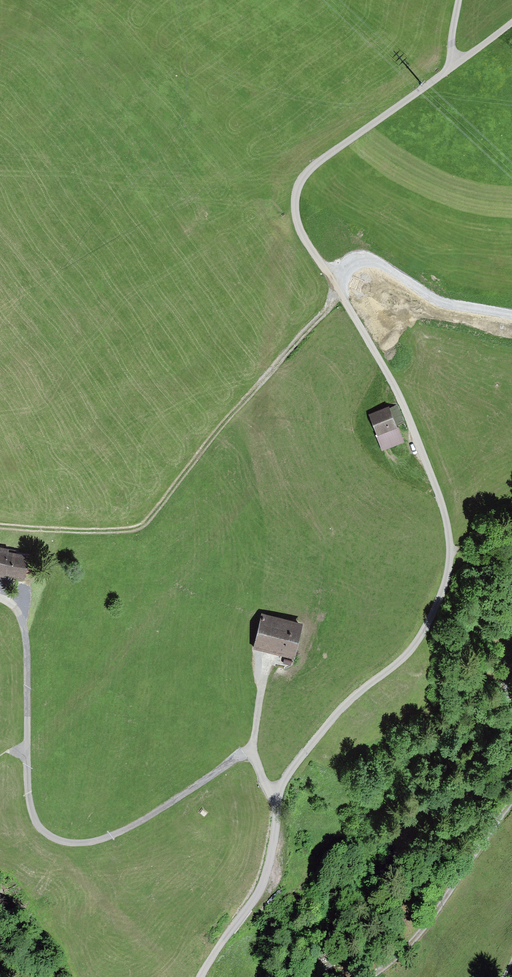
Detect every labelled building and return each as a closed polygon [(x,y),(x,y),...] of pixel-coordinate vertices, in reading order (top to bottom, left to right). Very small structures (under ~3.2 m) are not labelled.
[(389,406),(368,415),(383,450),(403,442),(389,406)] [(0,548),(0,576),(25,580),(29,555),(8,552),(9,549),(0,548)] [(301,626),(261,617),(254,648),(293,658),(301,626)]
